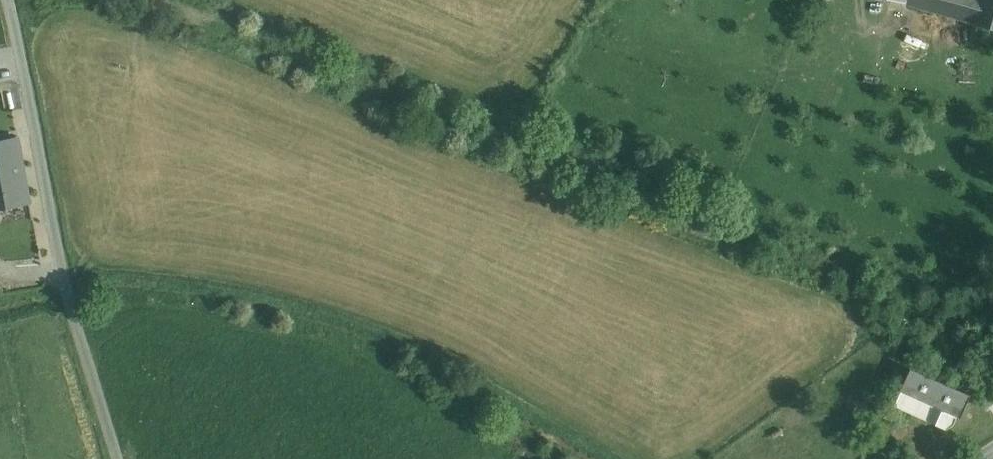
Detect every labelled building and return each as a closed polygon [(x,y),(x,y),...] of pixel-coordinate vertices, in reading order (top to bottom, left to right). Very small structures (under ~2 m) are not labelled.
[(906,3),(992,28),(992,0),(906,0),(906,3)] [(0,142),(0,206),(30,201),(18,138),(0,142)] [(970,394),(911,367),(901,390),(895,404),(946,427),(954,421),(956,415),(960,417),(970,394)]
